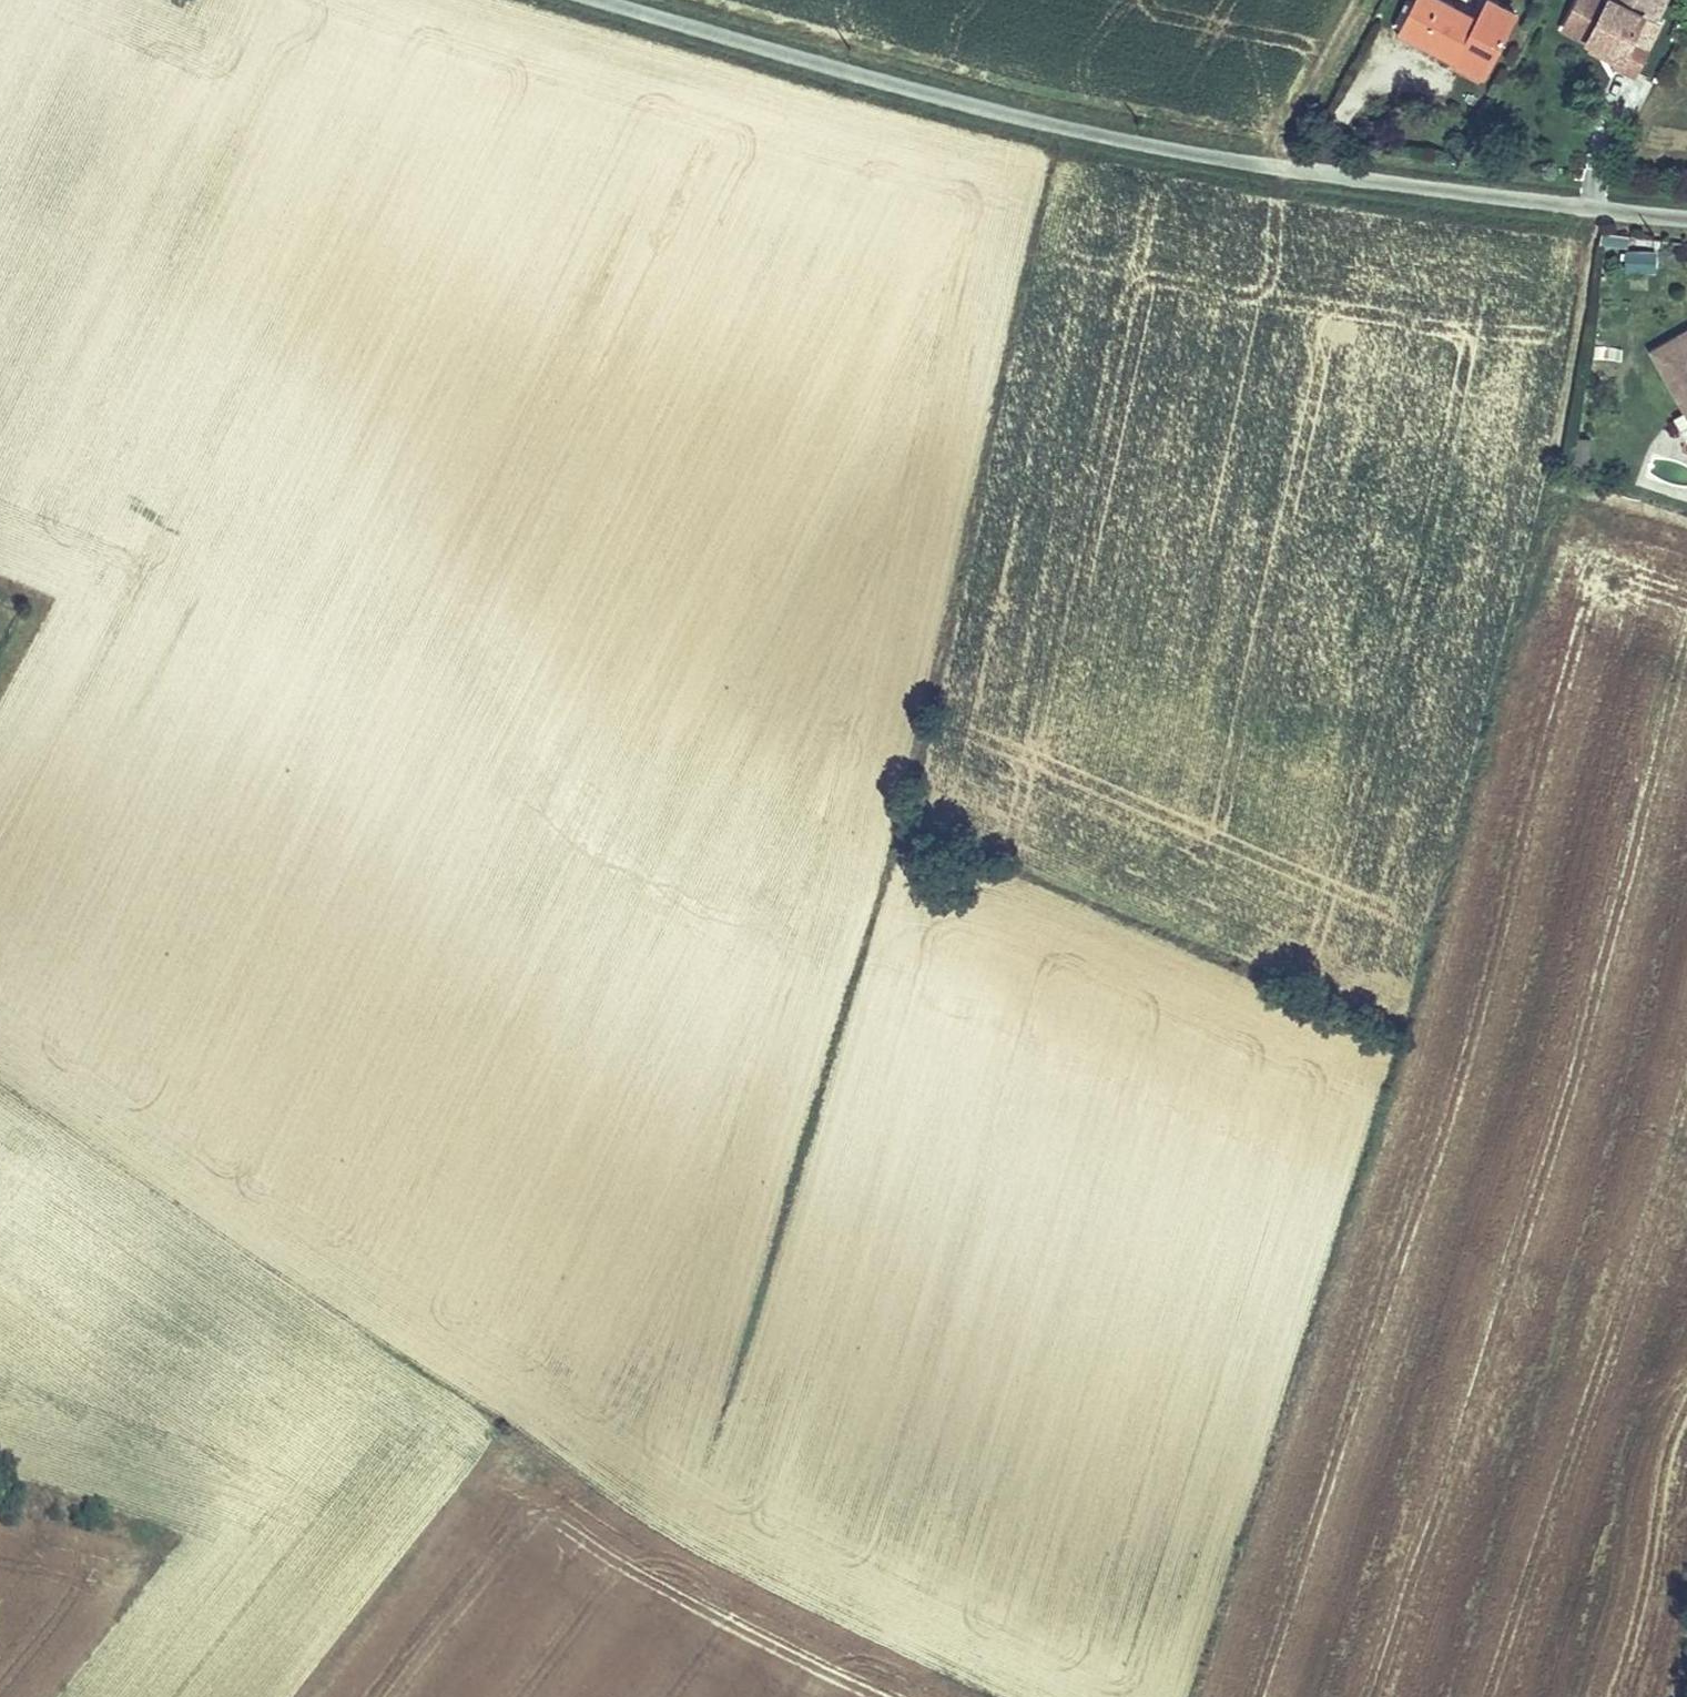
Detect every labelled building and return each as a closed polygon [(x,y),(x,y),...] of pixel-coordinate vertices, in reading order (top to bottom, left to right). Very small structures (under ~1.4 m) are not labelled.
[(1428,0),(1417,0),(1402,31),(1487,74),(1518,14),(1490,0),(1489,0),(1476,25),(1428,0)] [(1615,0),(1582,0),(1568,28),(1598,44),(1624,57),(1621,63),(1620,66),(1637,75),(1651,48),(1635,40),(1647,16),(1615,0)] [(1487,74),(1402,31),(1399,36),(1484,80),(1487,74)] [(1624,57),(1598,44),(1595,50),(1621,63),(1624,57)] [(1633,240),(1608,239),(1606,250),(1633,252),(1633,240)] [(1656,253),(1628,254),(1629,271),(1657,270),(1656,253)] [(1650,353),(1681,407),(1672,411),(1686,439),(1686,333),(1650,353)]
